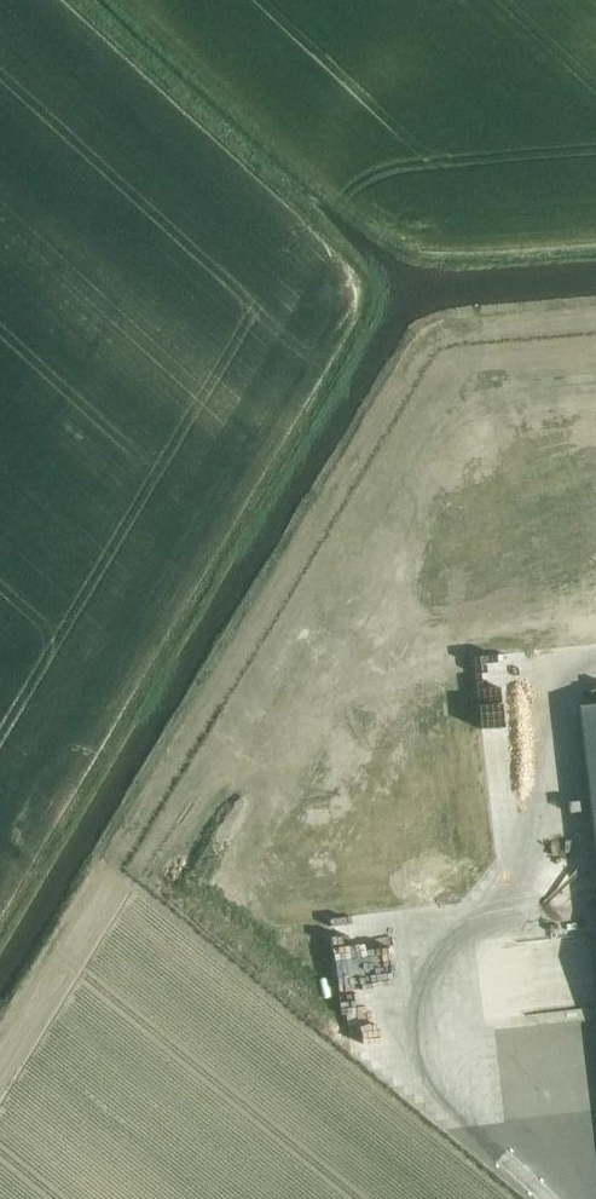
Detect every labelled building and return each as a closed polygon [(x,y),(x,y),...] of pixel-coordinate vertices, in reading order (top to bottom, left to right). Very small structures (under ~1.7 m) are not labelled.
[(595,857),(595,704),(579,706),(595,857)]
